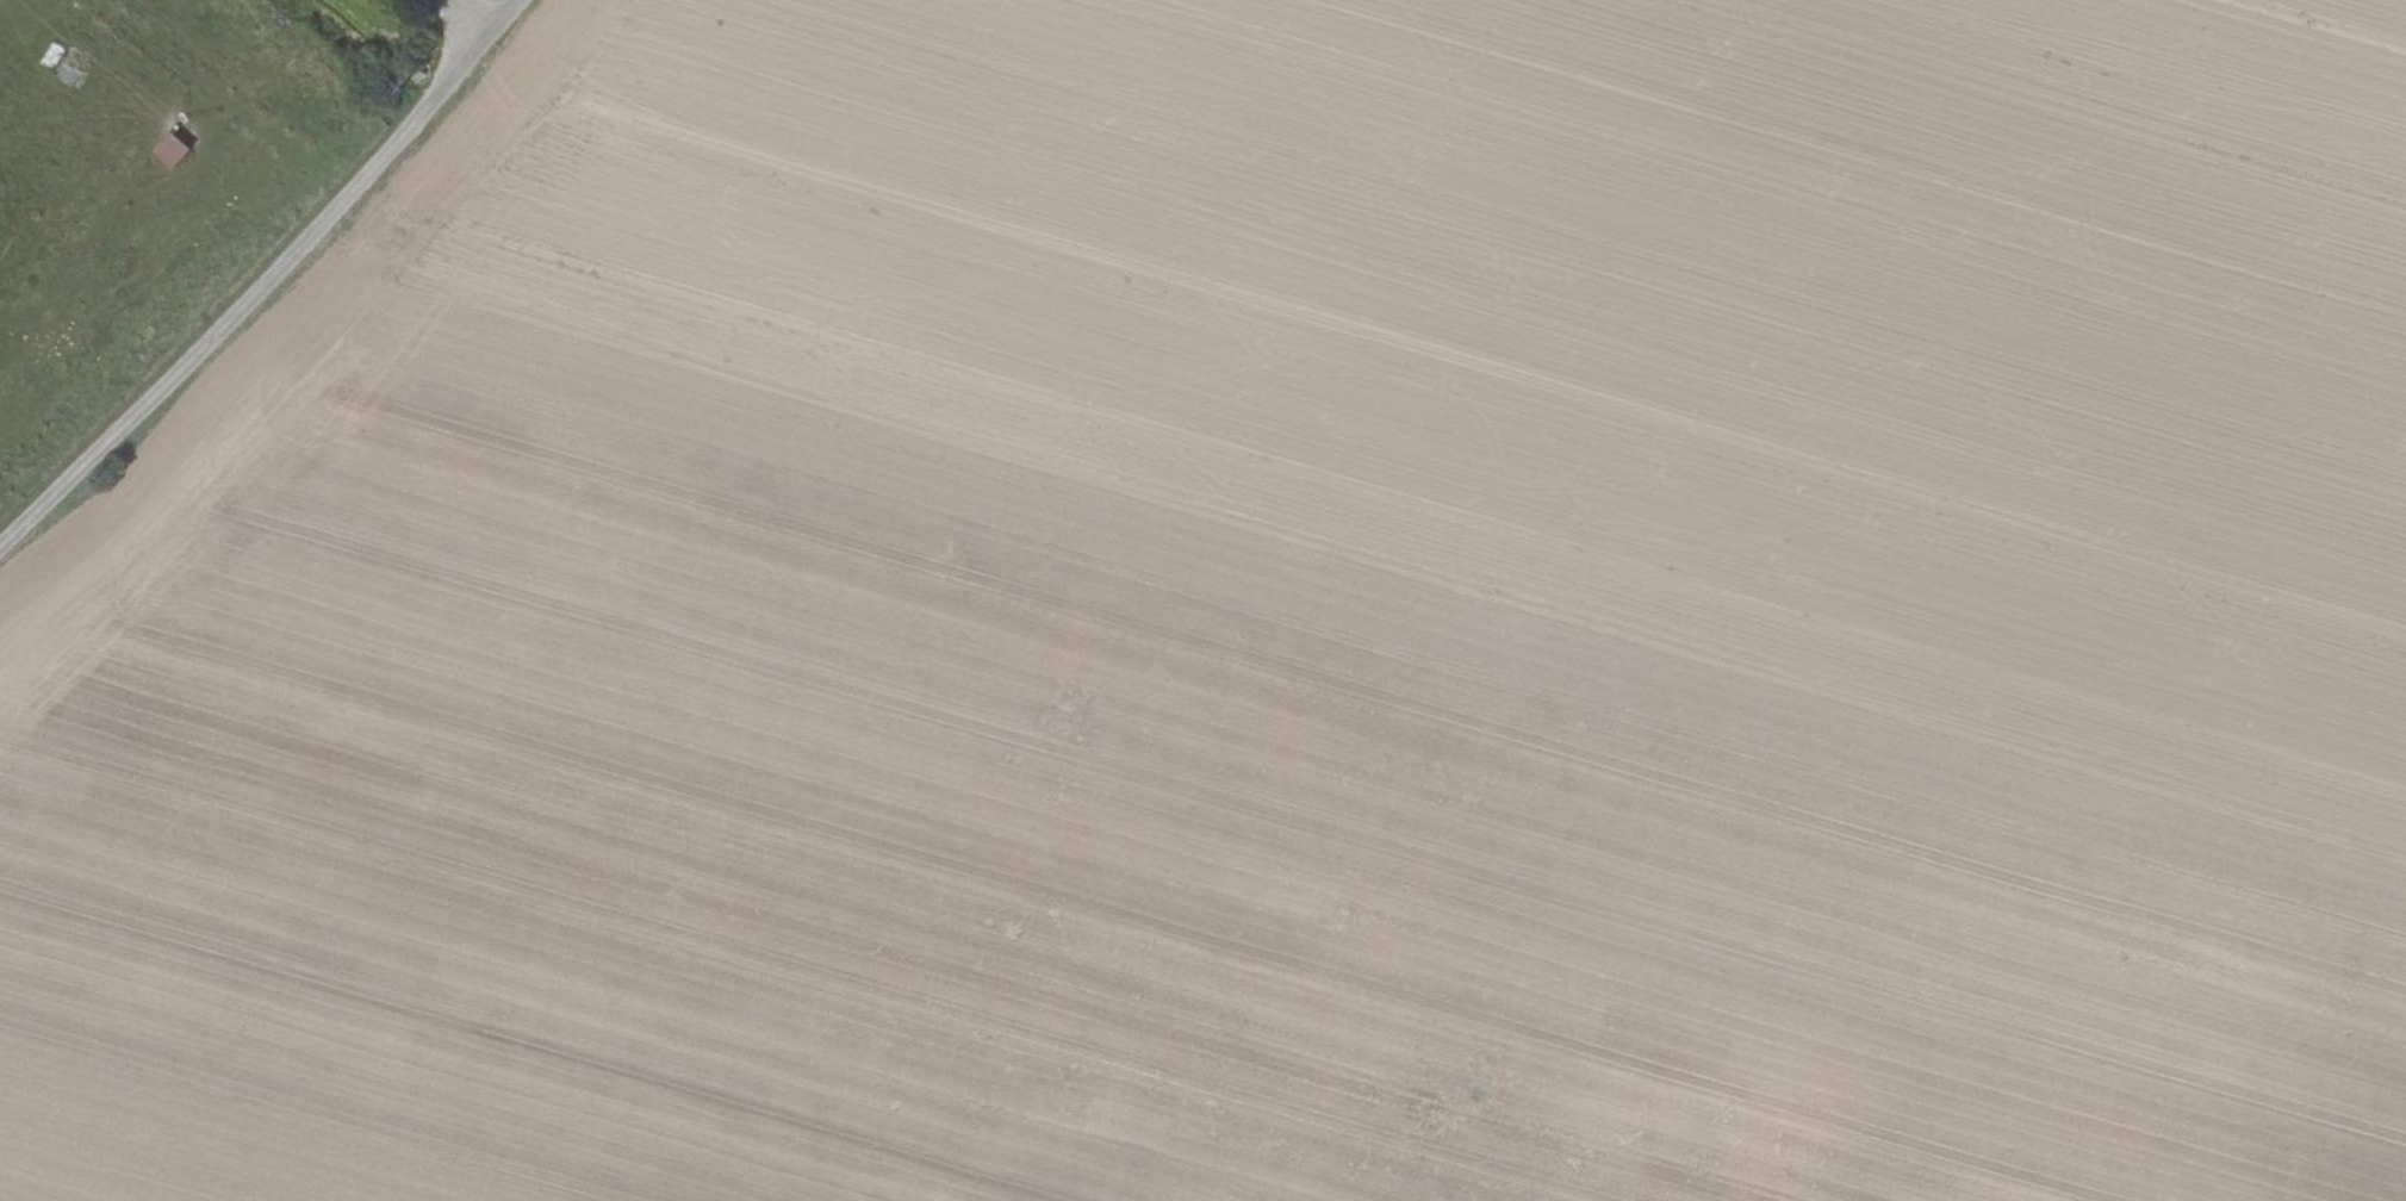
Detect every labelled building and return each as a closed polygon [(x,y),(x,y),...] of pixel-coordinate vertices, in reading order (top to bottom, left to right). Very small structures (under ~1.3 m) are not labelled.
[(64,48),(50,75),(75,88),(89,61),(64,48)] [(170,129),(151,148),(172,168),(190,148),(170,129)]
